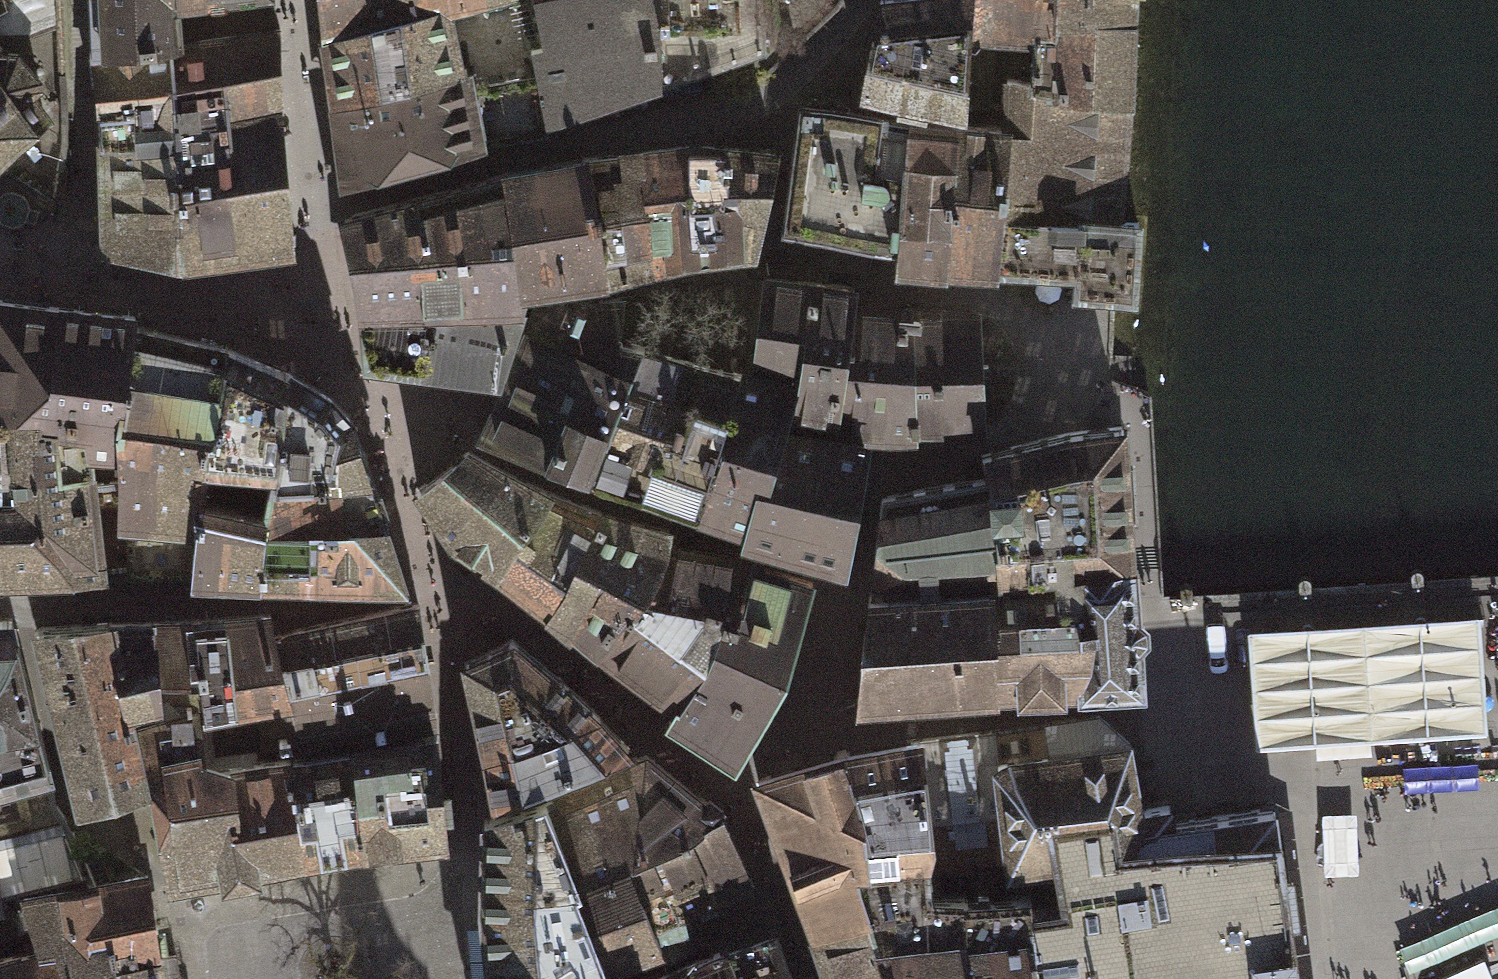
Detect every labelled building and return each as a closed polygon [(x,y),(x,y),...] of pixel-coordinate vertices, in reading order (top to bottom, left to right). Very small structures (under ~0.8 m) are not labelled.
[(24,36),(61,24),(60,0),(0,0),(3,7),(0,8),(0,36),(24,36)] [(96,53),(170,46),(180,45),(183,38),(277,30),(275,0),(92,0),(96,53)] [(545,120),(536,75),(469,87),(457,41),(451,42),(443,4),(461,0),(322,0),(328,56),(335,126),(342,182),(469,145),(546,126),(545,120)] [(534,3),(540,44),(530,47),(536,75),(545,120),(657,84),(656,0),(547,0),(534,3)] [(657,84),(759,47),(759,0),(656,0),(657,84)] [(969,0),(878,0),(862,86),(962,103),(968,30),(969,0)] [(968,30),(996,31),(1035,33),(1051,34),(1052,14),(1053,0),(969,0),(968,30)] [(1130,15),(1132,0),(1053,0),(1052,14),(1130,15)] [(1050,88),(1128,94),(1130,15),(1052,14),(1051,34),(1035,33),(1030,81),(1050,88)] [(177,102),(180,258),(231,250),(283,244),(286,248),(298,245),(297,232),(291,227),(279,115),(277,30),(183,38),(180,45),(170,46),(177,102)] [(968,30),(962,103),(986,105),(996,31),(968,30)] [(170,46),(96,53),(103,103),(105,247),(180,258),(177,102),(170,46)] [(56,110),(48,102),(43,97),(49,84),(44,68),(37,75),(14,52),(5,51),(0,56),(0,154),(56,110)] [(1000,128),(955,121),(942,265),(979,267),(1009,268),(1077,271),(1077,294),(1102,295),(1111,296),(1114,296),(1132,296),(1137,222),(1119,220),(1128,94),(1050,88),(1030,81),(1006,78),(1000,128)] [(0,154),(0,161),(49,194),(56,194),(66,137),(65,92),(48,102),(56,110),(0,154)] [(840,236),(894,244),(905,117),(853,112),(802,107),(785,227),(840,236)] [(892,260),(942,265),(955,121),(905,117),(894,244),(892,260)] [(648,201),(764,200),(775,147),(692,144),(645,149),(648,201)] [(596,233),(600,277),(628,269),(652,263),(648,201),(645,149),(615,151),(585,154),(596,233)] [(516,283),(522,288),(600,277),(596,233),(585,154),(505,169),(518,244),(511,246),(516,283)] [(351,259),(511,246),(518,244),(505,169),(428,191),(351,212),(343,225),(348,242),(351,259)] [(648,201),(652,263),(694,253),(755,245),(764,200),(648,201)] [(460,306),(517,304),(522,288),(516,283),(511,246),(351,259),(361,309),(453,301),(460,306)] [(762,290),(756,365),(800,378),(797,408),(830,416),(834,416),(848,303),(762,290)] [(541,444),(595,464),(641,350),(627,346),(633,292),(583,298),(539,297),(497,405),(489,427),(541,444)] [(51,424),(64,307),(0,299),(0,414),(37,414),(37,424),(51,424)] [(369,359),(492,377),(517,304),(460,306),(453,301),(361,309),(369,359)] [(975,314),(848,303),(834,416),(830,416),(829,429),(981,426),(975,314)] [(122,382),(133,322),(135,315),(64,307),(51,424),(56,471),(92,469),(89,449),(119,446),(122,382)] [(124,520),(128,574),(194,573),(198,526),(194,520),(198,496),(205,458),(209,435),(214,431),(225,346),(180,335),(133,322),(122,382),(119,446),(119,478),(122,512),(124,520)] [(272,464),(284,371),(225,346),(214,431),(209,435),(205,458),(272,464)] [(595,464),(696,503),(719,441),(717,434),(735,372),(641,350),(595,464)] [(266,478),(367,470),(345,411),(324,391),(284,371),(272,464),(266,470),(266,478)] [(750,529),(846,565),(866,443),(779,428),(789,383),(735,372),(717,434),(719,441),(696,503),(752,523),(750,529)] [(0,414),(0,554),(5,577),(101,574),(93,480),(92,469),(56,471),(51,424),(37,424),(37,414),(0,414)] [(990,476),(1001,577),(1130,561),(1122,426),(1065,432),(1009,447),(991,452),(981,454),(986,477),(990,476)] [(506,469),(469,448),(442,467),(417,486),(453,535),(498,567),(511,536),(518,533),(525,525),(543,490),(506,469)] [(265,524),(388,526),(382,520),(367,470),(266,478),(259,509),(267,511),(265,524)] [(881,496),(871,586),(988,578),(1001,577),(990,476),(986,477),(881,496)] [(93,480),(101,574),(128,574),(124,520),(122,512),(119,478),(93,480)] [(511,536),(498,567),(525,586),(554,606),(598,510),(571,499),(543,490),(525,525),(518,533),(511,536)] [(198,526),(194,573),(258,575),(265,524),(267,511),(259,509),(198,496),(194,520),(198,526)] [(598,510),(554,606),(579,627),(604,648),(626,603),(637,588),(663,543),(669,542),(671,530),(634,520),(598,510)] [(265,524),(258,575),(370,576),(402,576),(388,526),(265,524)] [(626,603),(604,648),(674,706),(699,671),(718,632),(738,555),(669,542),(663,543),(637,588),(626,603)] [(699,671),(674,706),(669,712),(699,736),(731,759),(756,723),(786,669),(810,581),(755,567),(757,560),(738,555),(718,632),(699,671)] [(1130,561),(1001,577),(988,578),(992,633),(987,634),(994,691),(1139,686),(1130,561)] [(992,633),(988,578),(871,586),(859,700),(994,691),(987,634),(992,633)] [(284,684),(424,655),(421,630),(418,605),(406,602),(293,630),(273,634),(284,684)] [(284,684),(273,634),(268,611),(221,617),(150,618),(155,693),(193,696),(195,714),(255,702),(280,698),(278,685),(284,684)] [(15,615),(0,616),(0,829),(62,817),(15,615)] [(35,635),(77,802),(109,794),(142,785),(125,716),(111,658),(107,618),(72,621),(36,624),(35,635)] [(155,693),(150,618),(107,618),(111,658),(125,716),(155,693)] [(511,635),(462,660),(480,734),(484,753),(595,710),(554,673),(546,667),(511,635)] [(362,735),(434,719),(424,655),(284,684),(278,685),(280,698),(289,740),(356,728),(362,735)] [(155,693),(125,716),(142,785),(154,782),(170,879),(303,855),(293,756),(203,767),(195,714),(193,696),(155,693)] [(289,740),(280,698),(255,702),(264,745),(289,740)] [(595,710),(484,753),(487,766),(492,799),(626,743),(610,726),(595,710)] [(1041,978),(1295,978),(1274,805),(1172,821),(1169,806),(1163,807),(1140,811),(1129,743),(1098,714),(1052,721),(994,729),(1008,857),(1009,864),(1059,859),(1067,899),(1031,905),(1030,900),(1026,901),(1033,943),(1035,943),(1041,978)] [(1008,857),(994,729),(939,736),(943,795),(953,799),(956,819),(926,824),(927,842),(964,846),(964,854),(969,853),(993,855),(1008,857)] [(354,744),(364,846),(444,836),(436,730),(354,744)] [(943,795),(939,736),(920,737),(926,824),(956,819),(953,799),(943,795)] [(758,781),(812,923),(862,911),(866,910),(852,864),(927,857),(927,842),(926,824),(920,737),(846,752),(845,748),(836,750),(837,755),(762,777),(758,781)] [(354,744),(293,756),(303,855),(364,846),(354,744)] [(718,810),(643,751),(541,795),(572,875),(570,887),(608,978),(615,978),(660,959),(644,921),(621,860),(660,843),(700,825),(718,810)] [(482,818),(483,833),(490,978),(608,978),(570,887),(572,875),(541,795),(482,818)] [(644,921),(749,877),(718,810),(700,825),(660,843),(621,860),(644,921)] [(4,842),(17,885),(82,866),(70,823),(4,842)] [(885,978),(972,978),(964,897),(964,893),(931,893),(927,866),(964,866),(970,866),(969,853),(964,854),(964,846),(927,842),(927,857),(852,864),(866,910),(862,911),(885,978)] [(995,884),(993,855),(969,853),(970,866),(964,866),(964,893),(966,893),(966,897),(979,897),(979,890),(988,890),(995,884)] [(64,973),(158,957),(146,874),(42,895),(46,907),(49,916),(57,945),(64,973)] [(705,952),(773,924),(749,877),(644,921),(660,959),(694,945),(705,952)] [(972,978),(1041,978),(1035,943),(1033,943),(1026,901),(1030,900),(1029,893),(989,897),(988,890),(979,890),(979,897),(966,897),(966,893),(964,893),(964,897),(972,978)] [(49,916),(46,907),(13,915),(11,908),(4,908),(0,894),(0,939),(49,916)] [(812,923),(831,978),(885,978),(862,911),(812,923)] [(790,977),(773,924),(705,952),(693,957),(702,978),(786,978),(790,977)] [(64,973),(57,945),(0,956),(0,978),(66,978),(64,973)] [(66,978),(177,978),(174,954),(158,957),(64,973),(66,978)] [(693,957),(644,978),(702,978),(693,957)]
